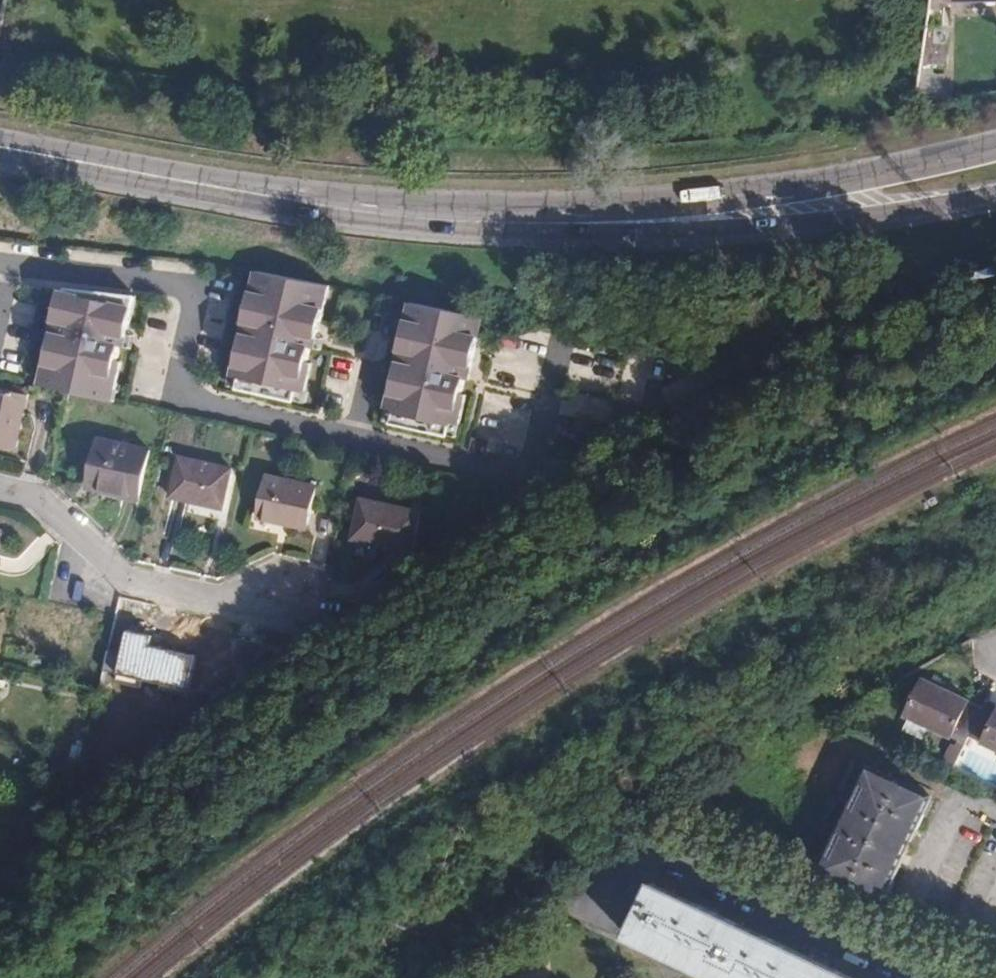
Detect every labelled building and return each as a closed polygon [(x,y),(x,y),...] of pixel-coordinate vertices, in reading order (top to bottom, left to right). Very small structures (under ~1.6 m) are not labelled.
[(249,268),(230,385),(306,397),(326,281),(249,268)] [(49,326),(38,382),(114,398),(122,362),(112,360),(116,340),(124,342),(133,303),(55,287),(47,323),(64,327),(63,329),(49,326)] [(459,435),(480,313),(404,301),(384,422),(459,435)] [(28,395),(0,389),(0,449),(16,452),(28,395)] [(583,417),(597,422),(603,406),(568,393),(552,433),(574,441),(583,417)] [(151,451),(100,440),(89,489),(105,492),(104,496),(141,503),(151,451)] [(232,466),(179,455),(171,495),(223,506),(232,466)] [(315,484),(267,473),(259,513),(307,523),(315,484)] [(412,548),(421,507),(362,494),(353,535),(412,548)] [(176,700),(186,657),(161,651),(160,655),(147,652),(148,648),(128,643),(118,687),(176,700)] [(258,676),(265,649),(241,643),(234,670),(258,676)] [(924,686),(911,715),(971,743),(974,736),(988,707),(932,681),(924,686)] [(974,736),(995,746),(995,702),(991,700),(988,707),(974,736)] [(951,742),(944,759),(957,765),(964,748),(951,742)] [(936,790),(876,762),(869,777),(873,780),(862,805),(858,803),(847,824),(852,827),(841,851),(836,849),(829,864),(888,891),(936,790)] [(629,938),(714,977),(854,977),(655,883),(629,938)]
